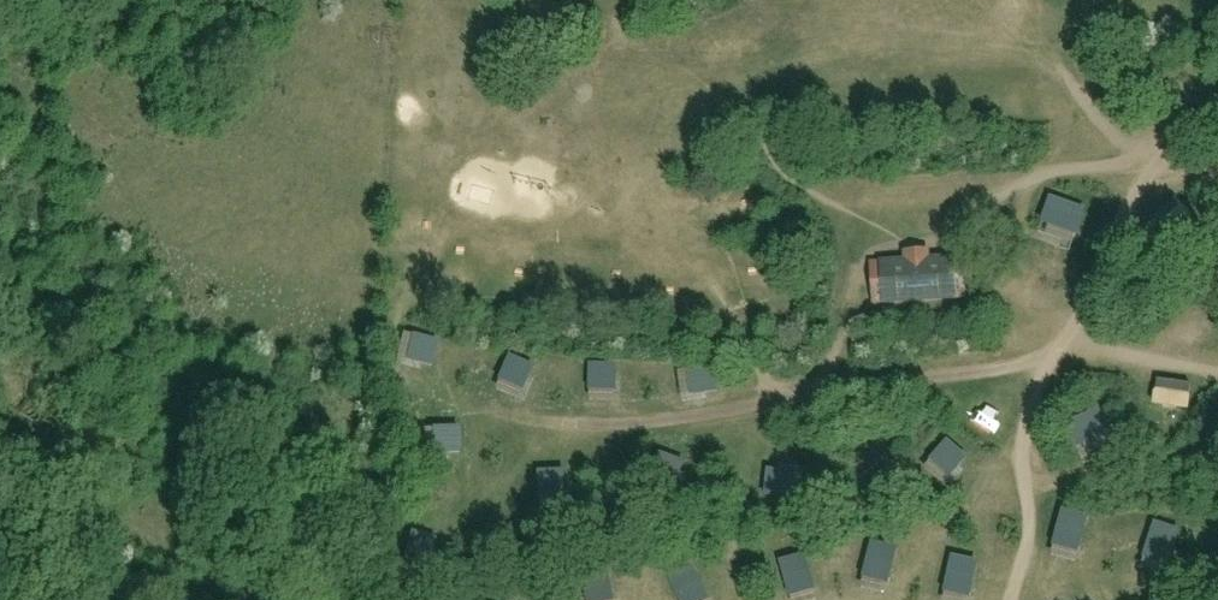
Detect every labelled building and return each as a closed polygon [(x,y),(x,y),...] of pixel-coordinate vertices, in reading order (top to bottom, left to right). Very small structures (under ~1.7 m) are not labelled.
[(1083,211),(1049,199),(1041,222),(1075,234),(1083,211)] [(871,307),(881,306),(956,300),(968,300),(963,255),(954,255),(954,256),(931,258),(931,249),(901,250),(901,259),(880,261),(880,260),(869,262),(871,307)] [(556,349),(531,346),(528,370),(552,374),(556,349)] [(716,364),(692,357),(686,381),(709,388),(716,364)] [(623,360),(598,361),(599,385),(624,385),(623,360)] [(1098,414),(1065,428),(1075,450),(1108,436),(1098,414)] [(432,433),(408,440),(415,464),(439,457),(432,433)] [(677,466),(654,457),(644,479),(667,489),(677,466)] [(816,482),(792,477),(786,500),(810,506),(816,482)] [(1194,535),(1207,504),(1185,494),(1171,526),(1194,535)] [(1085,537),(1099,505),(1077,495),(1063,527),(1085,537)] [(1128,550),(1156,549),(1154,522),(1126,523),(1128,550)] [(886,582),(888,547),(864,546),(861,580),(886,582)] [(806,582),(798,548),(774,554),(782,587),(806,582)] [(984,584),(974,550),(950,558),(961,591),(984,584)] [(836,556),(837,590),(856,589),(854,555),(836,556)] [(689,565),(665,571),(672,599),(691,599),(697,598),(689,565)] [(602,569),(581,582),(593,599),(617,599),(620,598),(602,569)]
